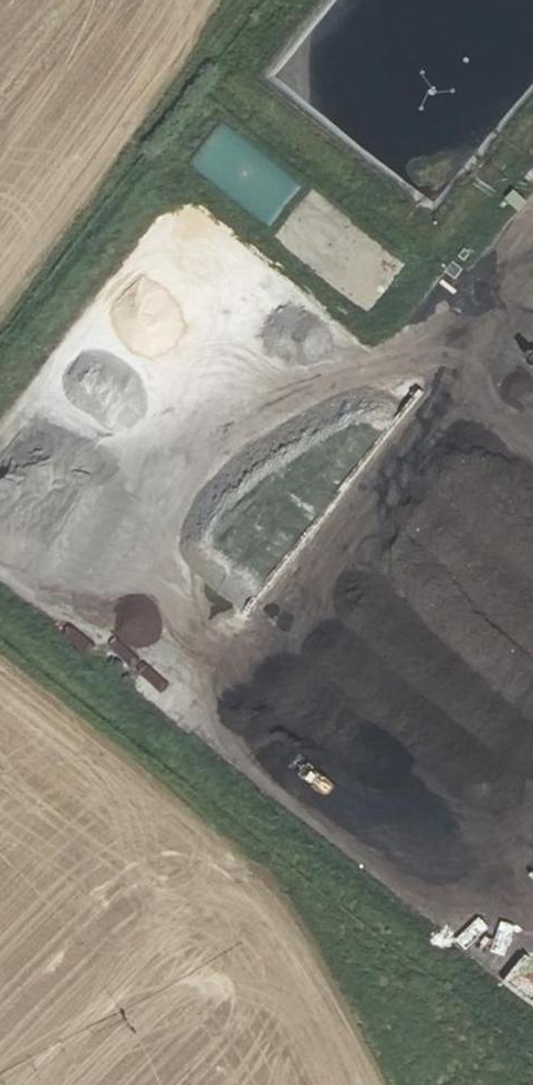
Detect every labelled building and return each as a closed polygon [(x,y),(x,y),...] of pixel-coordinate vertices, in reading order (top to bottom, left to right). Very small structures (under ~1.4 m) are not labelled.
[(271,223),(301,179),(218,123),(188,166),(271,223)] [(272,241),(370,311),(406,261),(309,191),(272,241)]
